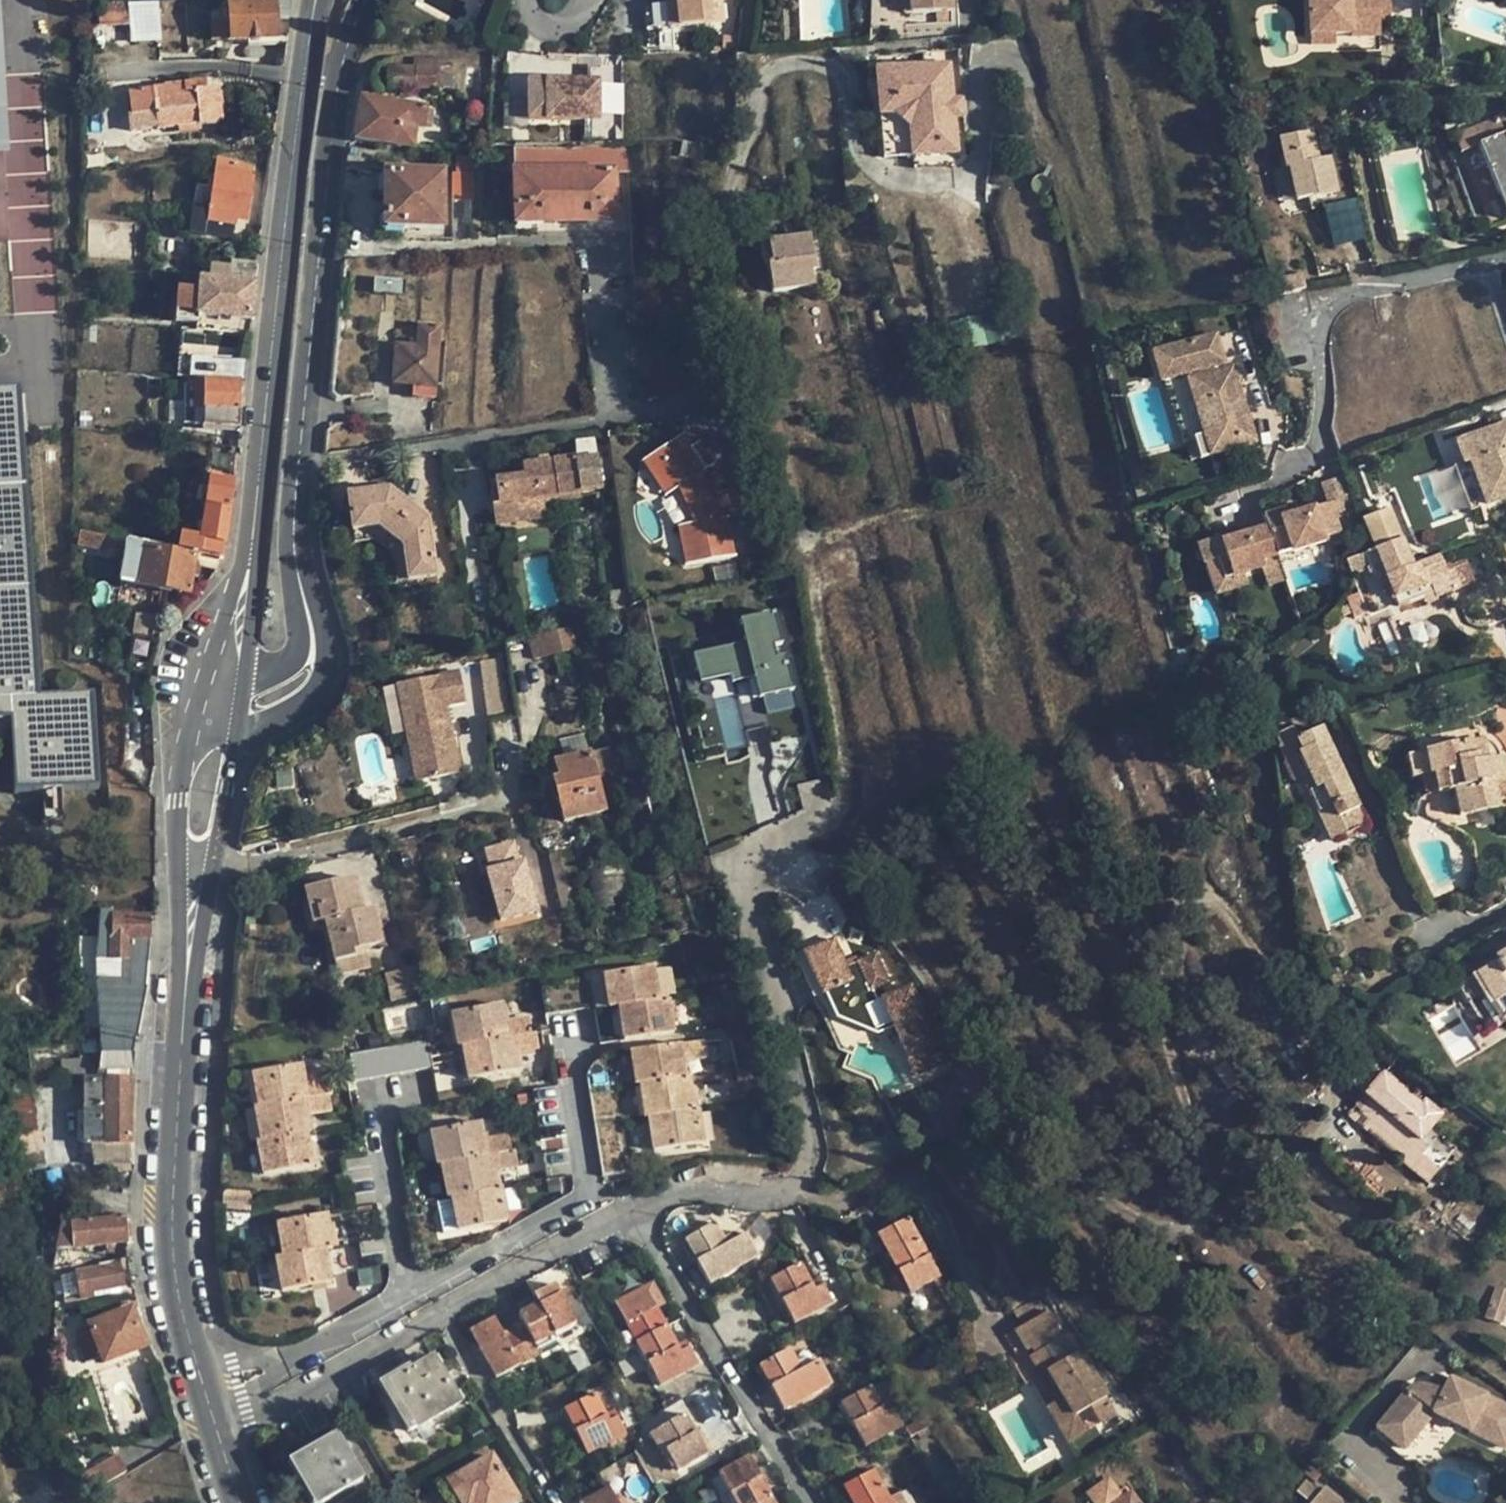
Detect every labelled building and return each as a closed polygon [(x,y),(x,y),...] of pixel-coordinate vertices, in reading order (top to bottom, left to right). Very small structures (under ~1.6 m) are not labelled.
[(294,0),(282,0),(275,1),(277,39),(288,38),(294,0)] [(666,4),(676,4),(678,26),(709,23),(707,2),(720,1),(720,0),(665,0),(666,4)] [(903,14),(951,10),(950,0),(902,0),(903,14)] [(1309,35),(1334,34),(1350,33),(1351,35),(1380,35),(1379,21),(1390,21),(1390,0),(1308,0),(1309,35)] [(277,39),(275,1),(230,3),(231,20),(232,40),(232,42),(277,39)] [(707,2),(709,23),(722,22),(720,1),(707,2)] [(162,2),(135,3),(135,38),(162,37),(162,2)] [(668,27),(678,26),(676,4),(666,4),(668,27)] [(130,8),(99,9),(100,24),(112,23),(112,27),(131,27),(130,8)] [(218,41),(228,40),(226,21),(216,21),(218,41)] [(1334,34),(1309,35),(1309,45),(1334,44),(1334,34)] [(721,37),(720,47),(720,49),(724,49),(734,49),(735,37),(721,37)] [(417,60),(417,69),(423,69),(438,68),(437,59),(417,60)] [(951,62),(877,69),(885,158),(959,151),(951,62)] [(453,67),(438,68),(438,88),(454,87),(453,67)] [(438,88),(438,68),(423,69),(417,69),(417,89),(426,88),(438,88)] [(417,89),(417,69),(389,72),(391,91),(417,89)] [(600,118),(599,79),(530,80),(530,119),(600,118)] [(206,81),(193,82),(194,91),(207,90),(206,81)] [(164,89),(153,91),(155,114),(132,117),(134,131),(157,128),(157,131),(223,123),(219,88),(207,90),(194,91),(193,82),(164,86),(164,89)] [(129,94),(132,117),(155,114),(153,91),(129,94)] [(427,107),(362,99),(355,140),(414,145),(416,127),(425,127),(427,107)] [(1459,152),(1478,145),(1505,134),(1499,117),(1453,136),(1459,152)] [(1315,126),(1282,131),(1292,197),(1340,190),(1334,152),(1319,154),(1315,126)] [(1505,210),(1505,134),(1478,145),(1505,210)] [(632,140),(581,145),(581,148),(516,149),(517,174),(515,174),(516,224),(539,224),(539,217),(582,216),(582,222),(616,221),(615,172),(633,171),(632,140)] [(1505,222),(1505,210),(1478,145),(1459,152),(1492,228),(1505,222)] [(457,158),(457,175),(472,174),(471,158),(457,158)] [(210,208),(195,205),(190,234),(233,239),(236,220),(247,221),(254,180),(251,179),(252,171),(237,168),(237,164),(217,160),(213,188),(210,208)] [(453,199),(465,200),(475,199),(475,174),(472,174),(457,175),(453,175),(453,199)] [(443,175),(385,175),(385,228),(444,228),(443,175)] [(213,188),(202,187),(197,186),(195,205),(210,208),(213,188)] [(1324,204),(1334,245),(1367,237),(1357,196),(1324,204)] [(479,199),(475,199),(465,200),(466,223),(479,222),(479,199)] [(814,285),(812,273),(817,271),(810,236),(768,244),(772,264),(766,266),(772,293),(814,285)] [(232,279),(257,280),(259,264),(232,263),(232,268),(232,279)] [(212,267),(212,277),(232,279),(232,268),(212,267)] [(254,321),(257,283),(201,280),(199,293),(176,292),(175,321),(197,322),(197,318),(254,321)] [(197,322),(196,330),(252,334),(254,321),(197,318),(197,322)] [(392,383),(414,385),(436,387),(441,327),(420,325),(418,346),(396,345),(392,383)] [(182,330),(179,368),(193,369),(196,330),(182,330)] [(1214,331),(1150,352),(1157,378),(1194,367),(1212,428),(1193,434),(1199,454),(1253,437),(1228,356),(1222,358),(1214,331)] [(193,378),(193,369),(179,368),(179,377),(183,378),(193,378)] [(182,385),(192,386),(193,378),(183,378),(182,385)] [(240,427),(244,379),(210,379),(193,378),(192,386),(190,406),(190,408),(203,408),(205,425),(240,427)] [(435,397),(436,387),(414,385),(413,395),(435,397)] [(1461,440),(1468,461),(1474,459),(1490,504),(1505,498),(1505,424),(1461,440)] [(692,434),(663,454),(688,489),(701,524),(684,527),(690,566),(742,557),(732,492),(716,469),(722,465),(706,442),(700,446),(692,434)] [(663,454),(649,465),(673,499),(688,489),(663,454)] [(546,516),(544,501),(582,495),(582,491),(591,490),(586,456),(522,465),(523,476),(491,482),(498,524),(546,516)] [(213,457),(210,471),(236,474),(237,461),(213,457)] [(235,481),(236,474),(210,471),(206,470),(201,506),(206,507),(210,477),(235,481)] [(1322,483),(1328,502),(1332,501),(1337,519),(1359,514),(1346,476),(1322,483)] [(210,477),(206,507),(201,538),(181,535),(178,549),(218,556),(224,558),(235,481),(210,477)] [(0,491),(0,726),(9,726),(14,798),(99,793),(94,699),(38,702),(26,490),(0,491)] [(406,551),(411,581),(437,577),(429,521),(391,492),(349,499),(355,534),(379,530),(406,551)] [(1341,531),(1337,519),(1332,501),(1328,502),(1297,513),(1290,515),(1287,508),(1264,515),(1268,527),(1275,553),(1290,547),(1291,551),(1327,540),(1326,536),(1341,531)] [(1295,506),(1287,508),(1290,515),(1297,513),(1295,506)] [(1364,519),(1375,548),(1402,537),(1390,508),(1364,519)] [(1204,566),(1207,565),(1218,562),(1224,578),(1243,572),(1263,565),(1261,556),(1275,553),(1268,527),(1233,538),(1221,542),(1219,537),(1197,543),(1204,566)] [(399,583),(411,581),(406,551),(379,530),(355,534),(357,547),(376,543),(395,558),(399,583)] [(110,538),(79,532),(76,547),(107,553),(110,538)] [(1231,533),(1219,537),(1221,542),(1233,538),(1231,533)] [(1447,571),(1440,555),(1414,565),(1402,537),(1375,548),(1347,560),(1353,576),(1382,564),(1399,606),(1424,595),(1435,590),(1438,596),(1463,586),(1455,568),(1447,571)] [(216,571),(218,556),(178,549),(127,541),(120,583),(190,596),(194,577),(197,578),(199,569),(216,571)] [(1284,579),(1275,553),(1261,556),(1263,565),(1269,583),(1284,579)] [(1248,586),(1243,572),(1224,578),(1218,562),(1207,565),(1216,596),(1248,586)] [(1438,598),(1438,596),(1435,590),(1424,595),(1428,602),(1438,598)] [(1359,592),(1347,597),(1351,607),(1343,609),(1347,616),(1353,614),(1356,618),(1368,613),(1359,592)] [(728,853),(785,837),(726,599),(659,616),(701,786),(709,784),(728,853)] [(574,626),(527,637),(533,659),(579,648),(574,626)] [(132,640),(127,670),(150,675),(151,665),(158,645),(132,640)] [(459,669),(396,683),(410,751),(425,748),(431,777),(460,771),(445,703),(465,699),(459,669)] [(1328,724),(1321,727),(1327,740),(1334,737),(1328,724)] [(1278,747),(1285,762),(1299,755),(1312,784),(1306,787),(1318,812),(1326,808),(1340,838),(1366,826),(1327,740),(1321,727),(1299,737),(1294,726),(1276,734),(1281,746),(1278,747)] [(1436,773),(1450,770),(1455,789),(1461,815),(1500,806),(1498,797),(1503,795),(1505,787),(1505,771),(1503,757),(1489,759),(1484,737),(1428,751),(1432,773),(1436,773)] [(431,777),(425,748),(410,751),(416,780),(431,777)] [(607,749),(589,753),(596,779),(615,774),(607,749)] [(624,804),(618,785),(599,789),(596,779),(589,753),(556,761),(560,778),(555,780),(565,820),(624,804)] [(1303,779),(1306,787),(1312,784),(1299,755),(1285,762),(1294,783),(1303,779)] [(1440,792),(1455,789),(1450,770),(1436,773),(1440,792)] [(618,785),(615,774),(596,779),(599,789),(618,785)] [(818,779),(798,783),(803,807),(823,803),(818,779)] [(1332,842),(1340,838),(1326,808),(1318,812),(1332,842)] [(500,869),(496,870),(509,917),(543,908),(530,861),(526,862),(521,843),(494,850),(500,869)] [(305,889),(309,909),(317,908),(321,924),(325,923),(334,963),(335,963),(355,959),(353,951),(382,945),(374,909),(361,913),(352,877),(305,889)] [(313,926),(321,924),(317,908),(309,909),(313,926)] [(98,1070),(106,1070),(132,1070),(149,990),(149,986),(130,986),(130,957),(134,957),(134,940),(151,940),(151,916),(131,916),(130,911),(100,911),(100,1027),(98,1070)] [(1489,1006),(1505,996),(1505,925),(1484,938),(1497,961),(1458,984),(1469,1002),(1482,995),(1489,1006)] [(149,986),(151,940),(134,940),(134,957),(130,957),(130,986),(149,986)] [(938,1046),(911,986),(876,1002),(871,991),(889,983),(876,954),(846,968),(833,940),(803,953),(822,995),(826,993),(837,1018),(877,1033),(893,1026),(902,1022),(917,1056),(938,1046)] [(386,962),(382,945),(353,951),(355,959),(335,963),(338,975),(386,962)] [(386,973),(392,1001),(419,995),(412,967),(386,973)] [(609,1008),(618,1006),(658,1000),(653,967),(604,974),(609,1008)] [(1489,1006),(1500,1021),(1505,1018),(1505,996),(1489,1006)] [(668,999),(658,1000),(618,1006),(623,1041),(674,1034),(668,999)] [(458,1047),(462,1047),(533,1033),(530,1018),(505,1022),(502,1004),(452,1013),(458,1047)] [(917,1056),(902,1022),(893,1026),(916,1076),(946,1062),(938,1046),(917,1056)] [(538,1032),(533,1033),(462,1047),(468,1081),(518,1071),(514,1052),(541,1047),(538,1032)] [(355,1082),(434,1068),(431,1053),(429,1041),(349,1055),(355,1082)] [(636,1084),(640,1084),(685,1077),(683,1061),(708,1058),(706,1042),(631,1051),(636,1084)] [(617,1088),(624,1086),(619,1053),(604,1055),(594,1062),(591,1066),(587,1077),(603,1176),(629,1172),(617,1088)] [(59,1060),(46,1063),(50,1079),(63,1075),(59,1060)] [(252,1073),(257,1107),(329,1094),(332,1093),(329,1078),(305,1082),(301,1065),(252,1073)] [(747,1068),(735,1069),(738,1092),(750,1090),(747,1068)] [(131,1112),(132,1070),(106,1070),(106,1078),(87,1079),(87,1112),(131,1112)] [(1365,1101),(1354,1114),(1369,1127),(1406,1159),(1403,1162),(1427,1181),(1438,1169),(1422,1155),(1429,1147),(1445,1160),(1452,1152),(1459,1158),(1464,1153),(1433,1126),(1443,1114),(1425,1099),(1421,1103),(1382,1070),(1365,1091),(1360,1096),(1365,1101)] [(690,1077),(685,1077),(640,1084),(645,1118),(649,1117),(695,1111),(690,1077)] [(18,1090),(19,1101),(34,1099),(33,1089),(18,1090)] [(261,1141),(307,1134),(309,1133),(306,1115),(332,1111),(329,1094),(257,1107),(255,1107),(261,1141)] [(1349,1109),(1354,1114),(1365,1101),(1360,1096),(1349,1109)] [(36,1099),(34,1099),(19,1101),(12,1102),(15,1134),(40,1132),(36,1099)] [(1365,1132),(1369,1127),(1354,1114),(1349,1109),(1344,1114),(1365,1132)] [(698,1111),(695,1111),(649,1117),(653,1152),(703,1145),(698,1111)] [(131,1112),(87,1112),(87,1146),(90,1146),(130,1146),(131,1112)] [(436,1166),(441,1166),(512,1152),(509,1135),(484,1140),(480,1122),(430,1132),(436,1166)] [(312,1167),(307,1134),(261,1141),(257,1142),(263,1176),(312,1167)] [(100,1159),(129,1160),(130,1146),(90,1146),(93,1153),(100,1159)] [(1438,1169),(1445,1160),(1429,1147),(1422,1155),(1438,1169)] [(517,1151),(512,1152),(441,1166),(447,1198),(451,1196),(496,1188),(494,1170),(519,1166),(517,1151)] [(502,1187),(496,1188),(451,1196),(458,1231),(508,1222),(502,1187)] [(251,1192),(224,1190),(223,1210),(250,1211),(251,1192)] [(438,1200),(442,1229),(455,1227),(451,1198),(438,1200)] [(277,1223),(282,1256),(325,1249),(332,1248),(326,1215),(277,1223)] [(68,1224),(65,1237),(63,1248),(59,1270),(83,1266),(81,1248),(127,1243),(125,1217),(68,1224)] [(911,1294),(941,1276),(909,1217),(878,1234),(911,1294)] [(729,1244),(725,1237),(716,1223),(685,1240),(711,1283),(760,1255),(747,1233),(735,1240),(729,1244)] [(731,1234),(725,1237),(729,1244),(735,1240),(731,1234)] [(331,1283),(325,1249),(282,1256),(276,1257),(282,1292),(331,1283)] [(795,1323),(834,1302),(821,1278),(813,1282),(803,1263),(771,1280),(795,1323)] [(91,1294),(121,1289),(118,1267),(61,1278),(66,1304),(93,1300),(91,1294)] [(654,1301),(662,1296),(654,1282),(615,1303),(636,1341),(667,1324),(659,1309),(654,1301)] [(534,1295),(538,1305),(559,1294),(554,1285),(534,1295)] [(1486,1306),(1502,1312),(1505,1313),(1505,1290),(1494,1286),(1486,1306)] [(122,1295),(121,1289),(91,1294),(93,1300),(122,1295)] [(519,1315),(524,1324),(536,1345),(575,1323),(559,1294),(538,1305),(519,1315)] [(666,1304),(662,1296),(654,1301),(659,1309),(666,1304)] [(1018,1310),(1028,1326),(1051,1312),(1042,1296),(1018,1310)] [(1502,1312),(1486,1306),(1482,1317),(1498,1322),(1502,1312)] [(90,1326),(93,1334),(102,1359),(104,1364),(145,1348),(130,1310),(90,1326)] [(1054,1310),(1051,1312),(1028,1326),(1020,1331),(1032,1349),(1038,1346),(1041,1352),(1052,1369),(1045,1373),(1033,1356),(1023,1362),(1052,1410),(1070,1399),(1080,1415),(1096,1406),(1106,1421),(1122,1412),(1073,1332),(1069,1334),(1054,1310)] [(541,1354),(536,1345),(524,1324),(503,1334),(494,1318),(471,1330),(497,1378),(541,1354)] [(679,1345),(667,1324),(636,1341),(660,1385),(699,1363),(690,1347),(683,1351),(679,1345)] [(88,1363),(102,1359),(93,1334),(80,1338),(88,1363)] [(686,1341),(679,1345),(683,1351),(690,1347),(686,1341)] [(802,1369),(798,1362),(790,1348),(760,1365),(785,1410),(832,1382),(820,1359),(811,1364),(802,1369)] [(1041,1352),(1033,1356),(1045,1373),(1052,1369),(1041,1352)] [(807,1357),(798,1362),(802,1369),(811,1364),(807,1357)] [(415,1429),(460,1403),(432,1358),(388,1384),(415,1429)] [(1439,1377),(1433,1389),(1446,1394),(1451,1384),(1439,1377)] [(1451,1384),(1446,1394),(1433,1389),(1431,1387),(1427,1386),(1417,1389),(1409,1392),(1380,1429),(1405,1451),(1435,1415),(1505,1450),(1505,1407),(1453,1381),(1451,1384)] [(887,1412),(883,1405),(872,1386),(842,1403),(866,1446),(905,1424),(895,1407),(887,1412)] [(611,1421),(607,1415),(596,1394),(565,1410),(587,1454),(626,1434),(618,1418),(611,1421)] [(1071,1442),(1106,1421),(1096,1406),(1080,1415),(1070,1399),(1052,1410),(1071,1442)] [(891,1401),(883,1405),(887,1412),(895,1407),(891,1401)] [(615,1411),(607,1415),(611,1421),(618,1418),(615,1411)] [(709,1454),(701,1439),(695,1430),(686,1414),(655,1432),(678,1472),(709,1454)] [(911,1437),(932,1426),(928,1418),(907,1429),(911,1437)] [(700,1428),(695,1430),(701,1439),(705,1437),(700,1428)] [(362,1480),(336,1435),(293,1460),(318,1502),(323,1502),(362,1480)] [(123,1448),(92,1466),(102,1482),(132,1466),(123,1448)] [(460,1502),(512,1502),(518,1499),(492,1456),(448,1483),(460,1502)] [(772,1495),(749,1457),(719,1474),(721,1477),(736,1502),(758,1502),(772,1495)] [(93,1487),(102,1482),(92,1466),(83,1471),(93,1487)] [(891,1498),(875,1469),(843,1487),(852,1502),(894,1502),(891,1498)] [(724,1502),(736,1502),(721,1477),(712,1482),(724,1502)] [(1135,1495),(1130,1488),(1120,1493),(1112,1480),(1091,1493),(1097,1502),(1123,1502),(1135,1495)] [(448,1483),(434,1491),(441,1502),(460,1502),(448,1483)] [(610,1487),(581,1502),(619,1502),(610,1487)] [(1322,1491),(1312,1502),(1335,1502),(1322,1491)] [(891,1498),(894,1502),(907,1502),(901,1493),(891,1498)] [(1135,1495),(1123,1502),(1140,1502),(1135,1495)]
